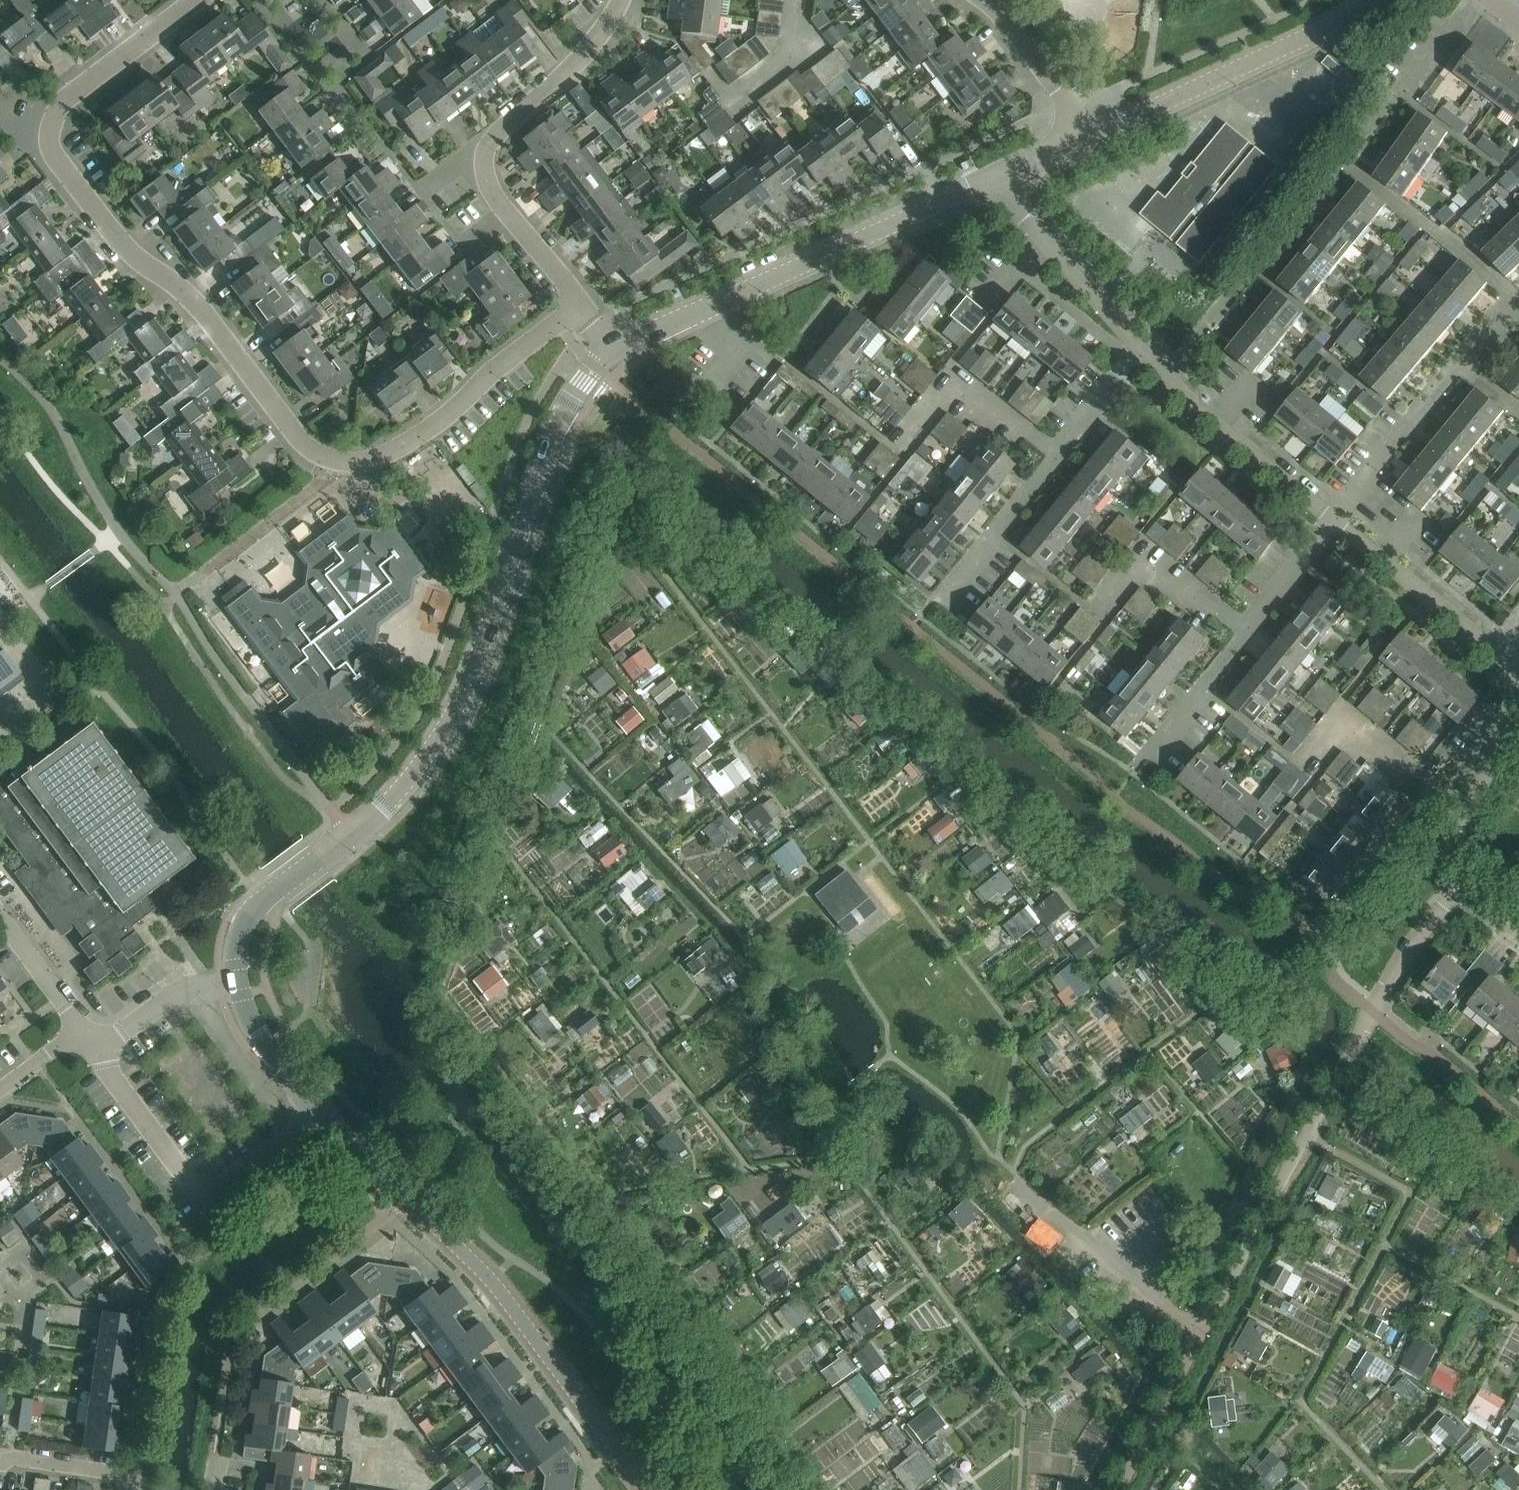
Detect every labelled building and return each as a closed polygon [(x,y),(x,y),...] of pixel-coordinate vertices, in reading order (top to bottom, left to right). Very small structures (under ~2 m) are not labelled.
[(0,27),(0,38),(14,56),(14,55),(35,40),(46,54),(60,43),(58,40),(57,40),(38,15),(39,15),(27,0),(2,0),(8,7),(12,4),(18,13),(0,27)] [(39,15),(38,15),(57,40),(58,40),(78,24),(89,39),(103,28),(82,0),(58,0),(39,15)] [(103,28),(118,17),(106,3),(110,0),(82,0),(103,28)] [(378,18),(402,0),(365,0),(378,18)] [(378,18),(393,38),(431,9),(425,0),(402,0),(378,18)] [(514,66),(516,69),(537,53),(518,28),(528,21),(512,0),(495,14),(505,27),(493,37),(514,66)] [(685,1),(674,0),(670,0),(668,9),(718,16),(720,0),(685,0),(685,1)] [(771,0),(759,0),(758,11),(781,14),(783,2),(771,0)] [(875,14),(895,0),(865,0),(875,14)] [(875,14),(889,32),(928,2),(927,0),(915,0),(910,3),(908,0),(895,0),(875,14)] [(934,10),(928,2),(889,32),(901,49),(929,28),(922,19),(934,10)] [(345,13),(352,22),(361,15),(355,6),(345,13)] [(718,16),(668,9),(667,19),(682,21),(679,39),(703,70),(713,62),(701,46),(706,42),(714,43),(718,16)] [(781,14),(758,11),(756,23),(780,26),(781,14)] [(279,47),(260,23),(241,38),(223,15),(202,31),(226,63),(237,55),(240,58),(257,45),(266,57),(279,47)] [(825,30),(832,41),(848,30),(840,19),(825,30)] [(756,23),(754,36),(778,39),(780,26),(756,23)] [(366,28),(359,33),(366,41),(373,36),(366,28)] [(901,49),(897,52),(911,70),(927,58),(926,57),(954,36),(948,29),(936,38),(929,28),(901,49)] [(226,63),(202,31),(180,48),(190,61),(172,74),(199,109),(212,99),(203,86),(217,75),(214,72),(226,63)] [(514,66),(493,37),(481,46),(471,32),(463,38),(495,80),(514,66)] [(769,55),(754,36),(744,43),(758,62),(769,55)] [(778,39),(754,36),(769,55),(777,49),(778,39)] [(961,46),(954,36),(926,57),(927,58),(939,74),(979,44),(973,37),(961,46)] [(2,70),(17,59),(14,55),(14,56),(0,38),(0,67),(2,70)] [(466,58),(454,66),(476,95),(495,80),(463,38),(455,44),(466,58)] [(758,62),(744,43),(735,50),(749,70),(758,62)] [(384,55),(391,64),(392,63),(394,65),(404,57),(393,44),(383,51),(385,54),(384,55)] [(939,74),(952,91),(952,92),(980,71),(973,62),(985,53),(979,44),(939,74)] [(1474,88),(1495,60),(1475,44),(1454,73),(1474,88)] [(291,64),(279,47),(266,57),(279,73),(291,64)] [(642,53),(672,93),(694,76),(683,62),(679,65),(669,52),(659,59),(650,47),(642,53)] [(735,50),(724,58),(739,77),(749,70),(735,50)] [(672,93),(642,53),(635,59),(644,71),(634,78),(655,106),(672,93)] [(830,53),(820,61),(834,80),(838,77),(844,72),(830,53)] [(384,55),(372,64),(354,78),(371,101),(384,91),(374,77),(391,64),(384,55)] [(858,82),(859,82),(870,73),(857,56),(848,63),(851,67),(848,69),(856,79),(858,82)] [(1343,68),(1328,56),(1322,63),(1337,76),(1343,68)] [(724,58),(714,66),(729,85),(739,77),(724,58)] [(1516,75),(1495,60),(1474,88),(1495,103),(1516,75)] [(820,61),(810,68),(824,88),(834,80),(820,61)] [(476,95),(454,66),(443,75),(432,62),(424,68),(457,110),(476,95)] [(457,110),(424,68),(417,73),(427,87),(416,96),(437,125),(438,124),(457,110)] [(824,88),(810,68),(800,76),(810,90),(814,95),(824,88)] [(273,131),(300,110),(291,99),(305,89),(291,71),(271,87),(278,96),(258,112),(273,131)] [(810,90),(800,76),(796,71),(786,79),(801,98),(810,90)] [(952,92),(952,91),(948,95),(964,117),(979,106),(987,116),(1016,94),(1016,93),(1013,95),(1003,82),(1006,80),(999,71),(987,80),(980,71),(952,92)] [(844,72),(838,77),(850,94),(857,89),(844,72)] [(655,106),(634,78),(625,85),(616,73),(608,79),(638,119),(639,118),(655,106)] [(153,76),(131,93),(155,125),(176,108),(185,119),(199,109),(172,74),(159,84),(153,76)] [(1495,103),(1516,119),(1518,114),(1518,77),(1516,75),(1495,103)] [(638,119),(608,79),(600,85),(609,97),(599,104),(624,136),(642,122),(639,118),(638,119)] [(786,79),(776,86),(791,105),(801,98),(786,79)] [(719,97),(708,83),(703,87),(714,102),(697,115),(705,125),(724,110),(716,100),(719,97)] [(597,110),(578,85),(564,95),(584,120),(597,110)] [(791,105),(776,86),(766,94),(781,113),(791,105)] [(437,125),(416,96),(403,105),(393,92),(375,105),(391,126),(400,118),(419,143),(440,127),(438,124),(437,125)] [(155,125),(131,93),(105,112),(112,120),(99,130),(126,165),(144,150),(136,139),(155,125)] [(781,113),(766,94),(756,101),(771,120),(781,113)] [(1447,124),(1454,115),(1442,106),(1435,115),(1447,124)] [(852,124),(852,123),(852,124),(876,156),(885,149),(894,161),(903,155),(880,125),(884,122),(874,107),(852,124)] [(308,121),(300,110),(273,131),(287,150),(328,119),(321,110),(308,121)] [(564,136),(568,133),(551,111),(536,122),(539,126),(522,139),(529,149),(517,158),(523,166),(563,135),(564,136)] [(843,112),(825,126),(827,130),(829,129),(850,157),(859,150),(868,162),(876,156),(852,124),(852,123),(843,112)] [(1403,135),(1432,155),(1447,134),(1418,113),(1403,135)] [(735,125),(727,115),(708,129),(716,140),(735,125)] [(1454,115),(1447,124),(1460,134),(1467,124),(1454,115)] [(333,126),(328,119),(287,150),(301,168),(328,147),(319,136),(333,126)] [(1139,214),(1199,263),(1279,166),(1226,123),(1165,197),(1158,191),(1139,214)] [(827,130),(825,126),(809,138),(812,142),(842,182),(849,176),(840,164),(850,157),(829,129),(827,130)] [(580,150),(568,133),(564,136),(563,135),(523,166),(529,174),(541,164),(548,174),(580,150)] [(1432,155),(1403,135),(1389,156),(1417,176),(1432,155)] [(1489,155),(1496,145),(1483,136),(1476,146),(1489,155)] [(794,155),(795,155),(783,139),(764,153),(767,157),(768,156),(789,184),(799,177),(808,189),(815,183),(794,155)] [(812,142),(795,155),(794,155),(815,183),(825,176),(834,188),(842,182),(812,142)] [(1508,154),(1496,145),(1489,155),(1501,164),(1508,154)] [(584,147),(580,150),(548,174),(556,183),(544,192),(550,200),(597,164),(584,147)] [(767,157),(751,169),(781,209),(789,203),(780,191),(789,184),(768,156),(767,157)] [(1389,156),(1374,177),(1402,197),(1417,176),(1389,156)] [(338,189),(365,168),(359,160),(345,171),(337,160),(310,180),(325,199),(338,189)] [(1517,179),(1518,178),(1518,161),(1509,171),(1517,179)] [(610,181),(597,164),(550,200),(555,208),(567,199),(574,208),(610,181)] [(642,164),(629,167),(633,180),(646,176),(642,164)] [(373,179),(365,168),(338,189),(352,207),(393,176),(387,168),(373,179)] [(751,169),(734,183),(755,210),(764,203),(773,215),(781,209),(751,169)] [(1517,179),(1509,171),(1498,181),(1506,190),(1517,179)] [(1470,182),(1480,189),(1489,181),(1481,172),(1470,182)] [(176,179),(168,184),(162,176),(130,200),(144,220),(164,205),(171,215),(184,204),(196,195),(189,186),(184,189),(176,179)] [(393,176),(352,207),(366,225),(393,205),(385,194),(399,184),(393,176)] [(755,210),(734,183),(730,179),(714,191),(717,195),(716,196),(746,236),(754,230),(745,218),(755,210)] [(610,181),(574,208),(582,218),(570,227),(576,234),(623,198),(610,181)] [(1480,189),(1470,182),(1458,193),(1467,202),(1480,189)] [(8,208),(0,214),(0,239),(5,236),(2,232),(10,225),(28,248),(53,229),(37,209),(52,198),(41,183),(8,208)] [(1358,183),(1342,203),(1369,226),(1386,205),(1358,183)] [(206,188),(196,195),(184,204),(193,215),(173,230),(189,251),(218,229),(210,219),(218,212),(210,203),(215,199),(206,188)] [(717,195),(714,191),(692,208),(702,222),(707,219),(720,237),(730,229),(739,241),(746,236),(716,196),(717,195)] [(1484,195),(1473,206),(1481,215),(1493,204),(1484,195)] [(8,208),(0,197),(0,214),(8,208)] [(637,215),(623,198),(576,234),(582,242),(594,233),(601,243),(629,221),(637,215)] [(1342,203),(1326,223),(1353,245),(1369,226),(1342,203)] [(393,205),(366,225),(380,244),(421,213),(415,205),(401,216),(393,205)] [(1443,225),(1455,214),(1446,205),(1435,216),(1443,225)] [(1481,215),(1473,206),(1462,217),(1470,226),(1481,215)] [(427,221),(421,213),(380,244),(394,262),(421,242),(413,231),(427,221)] [(1518,217),(1500,235),(1518,255),(1518,218),(1518,217)] [(629,221),(601,243),(608,252),(596,261),(602,269),(642,239),(641,238),(629,221)] [(1353,245),(1326,223),(1310,242),(1337,265),(1353,245)] [(1417,231),(1408,224),(1399,236),(1407,243),(1417,231)] [(53,229),(28,248),(46,272),(37,278),(34,274),(25,281),(37,297),(94,253),(84,239),(69,250),(53,229)] [(233,249),(218,229),(189,251),(205,272),(225,257),(233,268),(243,260),(254,251),(264,243),(259,237),(256,237),(248,243),(246,240),(233,249)] [(645,235),(641,238),(642,239),(602,269),(608,277),(620,268),(636,289),(696,244),(686,231),(658,252),(645,235)] [(330,253),(340,245),(332,235),(322,243),(330,253)] [(1500,235),(1482,252),(1506,278),(1518,265),(1518,255),(1500,235)] [(1419,240),(1409,253),(1418,260),(1428,248),(1419,240)] [(345,241),(340,245),(330,253),(344,271),(345,271),(352,265),(354,264),(347,254),(352,251),(345,241)] [(421,242),(394,262),(409,281),(429,266),(436,275),(457,260),(443,242),(430,252),(421,242)] [(1310,242),(1293,262),(1321,285),(1337,265),(1310,242)] [(254,251),(243,260),(251,272),(231,286),(247,307),(275,285),(268,275),(280,265),(264,243),(254,251)] [(1385,252),(1375,263),(1385,271),(1394,259),(1385,252)] [(105,268),(94,253),(37,297),(49,313),(58,305),(55,301),(64,295),(82,318),(107,299),(91,278),(105,268)] [(1418,260),(1409,253),(1399,264),(1409,272),(1418,260)] [(475,254),(467,259),(441,279),(454,296),(469,285),(480,299),(512,275),(495,254),(482,264),(475,254)] [(948,282),(930,268),(922,261),(906,281),(932,302),(948,282)] [(1460,261),(1443,281),(1470,303),(1487,284),(1460,261)] [(1321,285),(1293,262),(1277,282),(1305,305),(1321,285)] [(1385,271),(1375,263),(1365,275),(1375,283),(1385,271)] [(354,267),(352,265),(345,271),(348,275),(354,271),(354,267)] [(512,275),(480,299),(491,314),(476,325),(489,343),(523,317),(515,307),(528,297),(512,275)] [(965,287),(980,293),(984,284),(969,277),(965,287)] [(1387,279),(1377,291),(1387,299),(1396,287),(1387,279)] [(906,281),(890,300),(916,321),(932,302),(906,281)] [(1443,281),(1427,299),(1454,322),(1470,303),(1443,281)] [(275,285),(247,307),(263,328),(277,317),(285,328),(313,307),(296,286),(284,296),(275,285)] [(1343,303),(1352,311),(1363,298),(1353,290),(1343,303)] [(1275,291),(1259,311),(1286,333),(1303,313),(1275,291)] [(1387,299),(1377,291),(1367,303),(1377,311),(1387,299)] [(987,314),(964,295),(949,316),(964,328),(971,334),(987,314)] [(1012,295),(993,319),(992,321),(1011,337),(1032,311),(1012,295)] [(107,299),(82,318),(99,342),(92,348),(88,344),(79,351),(91,367),(128,339),(148,323),(137,309),(122,320),(107,299)] [(1427,299),(1410,319),(1437,342),(1454,322),(1427,299)] [(916,321),(890,300),(875,320),(900,341),(916,321)] [(1352,311),(1343,303),(1334,314),(1343,322),(1352,311)] [(313,307),(285,328),(286,328),(285,329),(293,339),(273,353),(289,375),(318,353),(310,342),(318,336),(311,326),(322,318),(313,307)] [(851,311),(835,331),(860,351),(876,332),(851,311)] [(1051,327),(1032,311),(1011,337),(1031,352),(1051,327)] [(1286,333),(1259,311),(1242,331),(1270,353),(1286,333)] [(1355,318),(1344,332),(1353,339),(1365,326),(1355,318)] [(128,339),(146,362),(137,369),(134,364),(125,371),(137,387),(155,374),(155,373),(179,355),(180,355),(194,344),(183,329),(169,340),(152,319),(148,323),(128,339)] [(1437,342),(1410,319),(1393,338),(1420,361),(1437,342)] [(1051,327),(1031,352),(1050,368),(1071,343),(1051,327)] [(425,382),(429,389),(452,372),(445,362),(451,357),(428,328),(418,336),(423,343),(406,356),(425,382)] [(971,334),(964,328),(952,343),(959,348),(971,334)] [(835,331),(819,350),(845,371),(860,351),(835,331)] [(1270,353),(1242,331),(1226,351),(1253,373),(1270,353)] [(1353,339),(1344,332),(1335,342),(1345,350),(1353,339)] [(1305,349),(1315,357),(1324,345),(1314,337),(1305,349)] [(1393,338),(1376,358),(1404,381),(1420,361),(1393,338)] [(1071,343),(1050,368),(1070,384),(1090,359),(1071,343)] [(1315,357),(1305,349),(1295,361),(1304,369),(1315,357)] [(845,371),(819,350),(803,370),(829,391),(845,371)] [(985,350),(968,371),(977,378),(994,357),(985,350)] [(327,364),(318,353),(289,375),(306,397),(317,388),(325,398),(351,379),(335,358),(327,364)] [(155,373),(155,374),(172,397),(164,403),(161,399),(152,406),(163,421),(163,422),(196,397),(196,398),(221,379),(210,364),(195,375),(180,355),(179,355),(155,373)] [(425,382),(406,356),(377,378),(380,382),(370,389),(391,418),(413,401),(409,394),(425,382)] [(1005,366),(994,357),(977,378),(988,387),(1005,366)] [(1404,381),(1376,358),(1360,377),(1387,400),(1404,381)] [(916,359),(908,368),(928,385),(936,376),(916,359)] [(1336,383),(1344,373),(1333,363),(1325,373),(1336,383)] [(1500,383),(1518,399),(1518,365),(1516,363),(1500,383)] [(802,379),(783,364),(774,374),(794,390),(796,387),(802,379)] [(928,385),(908,368),(900,378),(920,395),(928,385)] [(1356,384),(1344,373),(1336,383),(1348,393),(1356,384)] [(1282,377),(1272,389),(1282,397),(1292,385),(1282,377)] [(802,379),(796,387),(802,391),(797,397),(806,405),(809,402),(817,391),(802,379)] [(1024,381),(1007,402),(1016,410),(1033,389),(1024,381)] [(1043,397),(1033,389),(1016,410),(1026,418),(1043,397)] [(1298,389),(1275,416),(1295,433),(1318,406),(1298,389)] [(1383,407),(1364,390),(1356,400),(1375,417),(1383,407)] [(1503,412),(1476,390),(1460,409),(1487,432),(1503,412)] [(889,391),(881,401),(902,418),(910,408),(889,391)] [(163,422),(163,421),(138,440),(150,456),(160,449),(157,445),(165,439),(183,462),(208,443),(192,423),(207,412),(196,398),(196,397),(163,422)] [(835,418),(841,411),(826,399),(815,412),(823,419),(817,426),(824,432),(835,418)] [(902,418),(881,401),(873,410),(894,427),(902,418)] [(770,419),(750,403),(730,428),(749,444),(770,419)] [(1338,422),(1318,406),(1295,433),(1315,449),(1338,422)] [(1460,409),(1443,429),(1471,452),(1487,432),(1460,409)] [(841,411),(835,418),(849,430),(855,423),(841,411)] [(958,439),(966,428),(947,412),(938,423),(958,439)] [(770,419),(749,444),(768,460),(789,435),(770,419)] [(1358,438),(1338,422),(1315,449),(1335,466),(1358,438)] [(958,439),(938,423),(930,433),(949,449),(958,439)] [(1471,452),(1443,429),(1427,449),(1454,471),(1471,452)] [(1116,431),(1100,451),(1125,471),(1141,452),(1116,431)] [(1503,445),(1512,453),(1518,445),(1518,439),(1513,433),(1503,445)] [(789,435),(768,460),(788,476),(809,450),(789,435)] [(889,451),(881,444),(879,442),(862,463),(872,471),(889,451)] [(208,443),(183,462),(199,484),(184,495),(194,509),(192,511),(201,524),(216,512),(214,510),(223,504),(215,494),(229,483),(232,487),(252,472),(239,454),(224,465),(208,443)] [(986,445),(971,464),(996,485),(1012,465),(986,445)] [(1512,453),(1503,445),(1493,457),(1502,465),(1512,453)] [(1454,471),(1427,449),(1411,469),(1438,491),(1454,471)] [(828,466),(809,450),(788,476),(807,492),(828,466)] [(889,451),(872,471),(882,479),(899,459),(889,451)] [(1125,471),(1100,451),(1084,470),(1110,491),(1125,471)] [(911,456),(899,470),(906,476),(918,461),(911,456)] [(1513,463),(1503,475),(1512,483),(1518,475),(1518,469),(1513,463)] [(971,464),(955,483),(980,504),(996,485),(971,464)] [(828,466),(807,492),(826,507),(847,482),(828,466)] [(1411,469),(1395,489),(1422,511),(1438,491),(1411,469)] [(906,476),(899,470),(887,485),(894,491),(906,476)] [(1084,470),(1068,489),(1094,510),(1110,491),(1084,470)] [(1221,486),(1202,470),(1181,496),(1200,511),(1221,486)] [(1480,472),(1470,485),(1480,492),(1490,480),(1480,472)] [(867,498),(847,482),(826,507),(846,523),(867,498)] [(1480,492),(1470,485),(1467,482),(1461,489),(1464,492),(1461,496),(1470,504),(1480,492)] [(955,483),(939,503),(964,523),(980,504),(955,483)] [(1157,497),(1164,503),(1176,489),(1169,483),(1157,497)] [(1241,502),(1221,486),(1200,511),(1220,527),(1241,502)] [(1094,510),(1068,489),(1053,509),(1078,530),(1094,510)] [(1503,517),(1511,508),(1490,491),(1483,500),(1491,507),(1503,517)] [(868,509),(875,515),(887,500),(880,494),(868,509)] [(1164,503),(1157,497),(1145,512),(1152,518),(1164,503)] [(1241,502),(1220,527),(1239,543),(1260,518),(1241,502)] [(964,523),(939,503),(923,522),(949,543),(964,523)] [(1511,508),(1503,517),(1515,527),(1516,527),(1518,529),(1518,514),(1511,508)] [(875,515),(868,509),(856,524),(863,529),(875,515)] [(1053,509),(1037,528),(1062,549),(1078,530),(1053,509)] [(1448,512),(1438,524),(1447,531),(1457,520),(1448,512)] [(225,607),(297,701),(284,712),(313,751),(352,722),(341,708),(389,672),(380,660),(381,649),(370,647),(365,651),(357,640),(410,600),(412,579),(425,570),(388,521),(375,530),(355,528),(346,515),(297,552),(306,565),(303,585),(279,603),(259,600),(250,588),(249,588),(243,580),(232,589),(238,597),(225,607)] [(1120,515),(1112,525),(1133,542),(1141,532),(1120,515)] [(1279,534),(1260,518),(1239,543),(1259,559),(1279,534)] [(949,543),(923,522),(907,541),(933,562),(949,543)] [(1167,552),(1184,531),(1174,523),(1157,544),(1167,552)] [(1133,542),(1112,525),(1104,535),(1124,552),(1133,542)] [(1463,525),(1440,552),(1461,569),(1483,541),(1463,525)] [(1037,528),(1021,548),(1046,568),(1062,549),(1037,528)] [(1184,531),(1167,552),(1177,560),(1194,540),(1184,531)] [(907,541),(892,561),(917,582),(933,562),(907,541)] [(1483,541),(1461,569),(1480,585),(1503,557),(1483,541)] [(1219,548),(1196,576),(1206,584),(1223,563),(1229,556),(1219,548)] [(1101,581),(1109,571),(1088,554),(1080,564),(1101,581)] [(1503,557),(1480,585),(1500,601),(1518,579),(1518,571),(1503,557)] [(1042,575),(1023,559),(1014,570),(1034,586),(1037,582),(1042,575)] [(1223,563),(1206,584),(1215,592),(1232,571),(1223,563)] [(1101,581),(1080,564),(1072,573),(1093,590),(1101,581)] [(1057,587),(1042,575),(1037,582),(1051,594),(1057,587)] [(1323,585),(1307,604),(1332,625),(1348,606),(1323,585)] [(645,596),(654,606),(665,597),(656,586),(645,596)] [(1152,614),(1160,603),(1141,587),(1132,598),(1152,614)] [(1152,614),(1132,598),(1124,608),(1143,624),(1152,614)] [(1010,615),(991,600),(990,599),(970,625),(989,641),(1010,615)] [(1332,625),(1307,604),(1291,624),(1316,644),(1332,625)] [(1091,615),(1081,607),(1064,628),(1074,636),(1091,615)] [(1010,615),(989,641),(1009,656),(1029,631),(1010,615)] [(1101,623),(1091,615),(1074,636),(1084,644),(1101,623)] [(1180,619),(1164,639),(1189,659),(1205,640),(1180,619)] [(608,647),(633,633),(626,620),(601,633),(608,647)] [(1316,644),(1291,624),(1275,643),(1301,664),(1316,644)] [(1109,626),(1107,628),(1097,641),(1104,646),(1116,632),(1109,626)] [(1029,631),(1009,656),(1028,672),(1049,647),(1029,631)] [(1421,650),(1401,634),(1381,659),(1400,675),(1421,650)] [(1365,652),(1372,658),(1384,643),(1377,637),(1365,652)] [(1164,639),(1148,658),(1174,679),(1189,659),(1164,639)] [(617,661),(654,704),(677,685),(664,669),(663,669),(640,642),(617,661)] [(1301,664),(1275,643),(1259,662),(1285,683),(1301,664)] [(24,679),(0,647),(0,697),(24,679)] [(1049,647),(1028,672),(1048,688),(1068,663),(1049,647)] [(1089,650),(1077,665),(1084,670),(1096,656),(1089,650)] [(1440,666),(1421,650),(1400,675),(1420,691),(1440,666)] [(1372,658),(1365,652),(1353,667),(1360,673),(1372,658)] [(1148,658),(1132,678),(1158,698),(1174,679),(1148,658)] [(1285,683),(1259,662),(1244,682),(1269,702),(1285,683)] [(1084,670),(1077,665),(1065,679),(1072,685),(1073,684),(1079,688),(1079,687),(1083,690),(1089,683),(1086,681),(1086,680),(1080,675),(1084,670)] [(1440,666),(1420,691),(1439,707),(1460,682),(1440,666)] [(1132,678),(1116,697),(1142,718),(1158,698),(1132,678)] [(1333,705),(1341,695),(1320,678),(1312,688),(1333,705)] [(1269,702),(1244,682),(1228,701),(1253,722),(1269,702)] [(1460,682),(1439,707),(1458,723),(1479,698),(1460,682)] [(685,688),(664,698),(671,710),(662,715),(666,723),(695,709),(685,688)] [(1333,705),(1312,688),(1304,698),(1325,715),(1333,705)] [(1375,688),(1357,708),(1367,716),(1384,695),(1375,688)] [(850,694),(839,705),(856,723),(867,713),(850,694)] [(1384,695),(1367,716),(1377,724),(1394,704),(1384,695)] [(1142,718),(1116,697),(1101,716),(1126,737),(1142,718)] [(625,728),(642,715),(631,701),(614,714),(625,728)] [(1296,708),(1288,718),(1309,735),(1317,725),(1296,708)] [(706,714),(676,733),(692,757),(721,737),(706,714)] [(1251,731),(1232,715),(1223,726),(1243,741),(1251,731)] [(1309,735),(1288,718),(1280,727),(1301,744),(1309,735)] [(1413,719),(1396,740),(1406,748),(1423,727),(1413,719)] [(873,734),(880,748),(907,734),(899,720),(873,734)] [(40,742),(0,772),(0,828),(29,867),(27,869),(26,877),(30,882),(24,886),(46,915),(52,911),(61,924),(69,925),(72,923),(84,939),(77,944),(88,959),(93,956),(96,960),(82,971),(93,985),(112,971),(117,977),(132,966),(127,960),(146,945),(132,926),(187,884),(178,872),(194,860),(92,723),(76,735),(66,723),(40,742)] [(1432,735),(1423,727),(1406,748),(1415,756),(1432,735)] [(1266,743),(1251,731),(1243,741),(1257,753),(1266,743)] [(717,766),(705,757),(695,769),(726,793),(748,763),(729,750),(717,766)] [(1342,751),(1334,762),(1353,778),(1362,767),(1342,751)] [(679,753),(665,761),(670,770),(661,776),(669,791),(693,777),(679,753)] [(916,764),(903,753),(894,764),(906,775),(916,764)] [(1199,755),(1179,780),(1198,796),(1219,770),(1199,755)] [(1300,770),(1290,762),(1273,783),(1283,791),(1300,770)] [(1334,762),(1325,772),(1345,788),(1353,778),(1334,762)] [(1219,770),(1198,796),(1218,812),(1238,786),(1219,770)] [(1310,778),(1300,770),(1283,791),(1293,799),(1310,778)] [(953,777),(940,784),(952,807),(966,800),(953,777)] [(1366,803),(1391,824),(1407,804),(1382,784),(1366,803)] [(548,804),(557,800),(550,785),(540,789),(548,804)] [(1258,802),(1238,786),(1218,812),(1237,828),(1258,802)] [(1317,796),(1311,790),(1298,805),(1305,811),(1317,796)] [(1277,818),(1258,802),(1237,828),(1257,843),(1277,818)] [(1391,824),(1366,803),(1350,823),(1376,843),(1391,824)] [(936,839),(958,824),(946,807),(924,821),(936,839)] [(717,844),(737,829),(722,808),(701,823),(717,844)] [(1291,814),(1278,829),(1286,835),(1298,820),(1291,814)] [(585,844),(607,830),(601,820),(579,835),(585,844)] [(1350,823),(1334,842),(1360,863),(1376,843),(1350,823)] [(1278,829),(1263,848),(1259,852),(1271,862),(1277,855),(1272,851),(1286,835),(1278,829)] [(602,863),(625,847),(614,832),(591,849),(602,863)] [(783,874),(805,857),(787,833),(765,850),(783,874)] [(962,849),(969,868),(990,861),(983,841),(962,849)] [(1360,863),(1334,842),(1318,861),(1344,882),(1360,863)] [(1344,882),(1318,861),(1303,881),(1328,902),(1344,882)] [(656,882),(637,864),(613,890),(632,908),(656,882)] [(1002,868),(971,881),(979,899),(1010,886),(1002,868)] [(845,870),(814,895),(836,923),(868,898),(868,897),(845,870)] [(1079,917),(1053,885),(1031,903),(1057,935),(1079,917)] [(868,898),(868,897),(836,923),(844,932),(876,907),(868,898)] [(1012,933),(1038,923),(1030,901),(1004,911),(1012,933)] [(1085,925),(1065,934),(1074,954),(1094,946),(1085,925)] [(692,954),(682,962),(694,978),(713,964),(704,953),(717,943),(712,937),(698,948),(691,953),(692,954)] [(1158,944),(1147,949),(1156,969),(1167,964),(1158,944)] [(1467,991),(1494,958),(1485,950),(1466,973),(1446,957),(1423,985),(1444,1002),(1448,998),(1456,1005),(1467,991)] [(1062,1002),(1087,988),(1071,958),(1046,972),(1062,1002)] [(1503,965),(1494,958),(1467,991),(1474,996),(1468,1004),(1490,1022),(1512,994),(1493,978),(1503,965)] [(492,961),(470,975),(487,999),(508,985),(492,961)] [(9,990),(0,978),(0,996),(9,990)] [(1512,994),(1490,1022),(1511,1039),(1518,1029),(1518,999),(1512,994)] [(542,1041),(557,1030),(540,1007),(525,1017),(542,1041)] [(574,1028),(581,1038),(599,1024),(588,1009),(570,1023),(571,1024),(566,1027),(569,1032),(574,1028)] [(1215,1035),(1230,1056),(1243,1046),(1228,1026),(1215,1035)] [(1511,1039),(1518,1046),(1518,1029),(1511,1039)] [(1206,1077),(1222,1065),(1207,1047),(1192,1059),(1206,1077)] [(577,1088),(583,1107),(612,1097),(605,1078),(577,1088)] [(1131,1094),(1112,1107),(1127,1131),(1146,1119),(1131,1094)] [(655,1131),(666,1123),(650,1102),(639,1111),(655,1131)] [(0,1124),(0,1133),(15,1153),(26,1144),(34,1146),(38,1119),(16,1116),(8,1122),(6,1120),(0,1124)] [(38,1119),(34,1146),(42,1147),(50,1158),(76,1139),(68,1129),(66,1130),(61,1122),(38,1119)] [(4,1177),(23,1163),(15,1153),(0,1133),(0,1171),(4,1177)] [(76,1138),(76,1139),(50,1158),(64,1176),(95,1153),(88,1144),(83,1148),(76,1138)] [(102,1163),(95,1153),(64,1176),(77,1195),(104,1175),(97,1167),(102,1163)] [(104,1175),(77,1195),(91,1213),(122,1190),(115,1180),(110,1184),(104,1175)] [(122,1190),(91,1213),(105,1232),(131,1212),(124,1203),(130,1200),(122,1190)] [(946,1208),(962,1227),(981,1212),(964,1192),(946,1208)] [(790,1196),(778,1202),(790,1225),(802,1219),(790,1196)] [(23,1228),(40,1215),(30,1201),(12,1215),(23,1228)] [(1505,1221),(1487,1206),(1473,1223),(1490,1238),(1505,1221)] [(758,1214),(765,1236),(783,1231),(776,1209),(758,1214)] [(137,1221),(131,1212),(105,1232),(118,1250),(150,1227),(143,1217),(137,1221)] [(14,1229),(7,1219),(0,1224),(0,1238),(1,1239),(14,1229)] [(1059,1237),(1039,1221),(1028,1234),(1049,1250),(1059,1237)] [(157,1236),(150,1227),(118,1250),(132,1269),(158,1249),(152,1240),(157,1236)] [(14,1229),(1,1239),(7,1248),(21,1238),(14,1229)] [(40,1251),(49,1245),(40,1232),(31,1239),(40,1251)] [(59,1259),(49,1245),(40,1251),(50,1265),(59,1259)] [(158,1249),(132,1269),(146,1287),(177,1264),(170,1254),(165,1257),(158,1249)] [(1280,1263),(1273,1279),(1284,1285),(1292,1269),(1280,1263)] [(772,1265),(759,1275),(773,1294),(786,1284),(772,1265)] [(359,1269),(349,1277),(368,1302),(378,1294),(387,1296),(391,1269),(368,1266),(361,1271),(359,1269)] [(67,1288),(80,1278),(73,1269),(60,1279),(67,1288)] [(391,1269),(387,1296),(396,1297),(403,1307),(429,1289),(421,1278),(419,1280),(414,1272),(391,1269)] [(368,1302),(349,1277),(344,1270),(334,1277),(346,1294),(337,1300),(357,1326),(376,1312),(368,1302)] [(80,1278),(67,1288),(74,1298),(87,1287),(80,1278)] [(429,1289),(403,1307),(403,1308),(417,1327),(460,1295),(452,1285),(436,1297),(429,1289)] [(357,1326),(337,1300),(329,1307),(316,1290),(307,1297),(339,1340),(357,1326)] [(113,1307),(115,1296),(98,1294),(96,1305),(113,1307)] [(777,1306),(794,1329),(810,1317),(792,1294),(777,1306)] [(460,1295),(417,1327),(431,1345),(457,1325),(450,1316),(467,1304),(460,1295)] [(339,1340),(307,1297),(297,1305),(310,1321),(301,1328),(321,1354),(339,1340)] [(848,1313),(856,1332),(880,1322),(872,1303),(848,1313)] [(1277,1315),(1293,1315),(1293,1303),(1278,1303),(1277,1315)] [(35,1309),(33,1325),(44,1326),(46,1311),(35,1309)] [(99,1334),(138,1340),(140,1328),(133,1327),(135,1316),(102,1312),(99,1334)] [(1231,1345),(1257,1357),(1271,1327),(1246,1315),(1231,1345)] [(321,1354),(301,1328),(292,1334),(280,1318),(270,1325),(284,1344),(300,1366),(302,1368),(321,1354)] [(463,1334),(457,1325),(431,1345),(444,1363),(487,1331),(480,1321),(463,1334)] [(44,1326),(33,1325),(30,1342),(42,1343),(44,1326)] [(1413,1330),(1400,1360),(1424,1371),(1437,1341),(1413,1330)] [(487,1331),(444,1363),(458,1381),(484,1362),(477,1353),(494,1341),(487,1331)] [(99,1334),(96,1357),(128,1362),(130,1351),(136,1352),(138,1340),(99,1334)] [(262,1366),(260,1379),(292,1384),(292,1383),(294,1370),(300,1366),(284,1344),(266,1357),(265,1367),(262,1366)] [(856,1352),(865,1370),(880,1363),(871,1345),(856,1352)] [(1083,1386),(1106,1365),(1093,1350),(1069,1371),(1083,1386)] [(1362,1382),(1382,1363),(1370,1350),(1350,1368),(1362,1382)] [(818,1368),(831,1385),(853,1368),(840,1351),(818,1368)] [(28,1354),(26,1370),(37,1372),(40,1356),(28,1354)] [(128,1362),(96,1357),(92,1380),(131,1385),(133,1374),(126,1373),(128,1362)] [(490,1370),(484,1362),(458,1381),(471,1400),(514,1368),(507,1358),(490,1370)] [(1442,1360),(1432,1376),(1455,1391),(1466,1375),(1442,1360)] [(521,1377),(514,1368),(471,1400),(485,1418),(511,1398),(505,1390),(521,1377)] [(37,1372),(26,1370),(23,1387),(35,1389),(37,1372)] [(856,1421),(877,1411),(858,1373),(837,1383),(856,1421)] [(260,1379),(258,1390),(252,1389),(250,1401),(289,1407),(292,1383),(292,1384),(260,1379)] [(6,1398),(9,1382),(0,1380),(0,1397),(6,1398)] [(92,1380),(89,1403),(121,1407),(123,1396),(129,1397),(131,1385),(92,1380)] [(1051,1412),(1068,1407),(1063,1391),(1046,1396),(1051,1412)] [(1491,1425),(1501,1408),(1477,1393),(1468,1411),(1491,1425)] [(518,1407),(511,1398),(485,1418),(499,1436),(541,1404),(534,1395),(518,1407)] [(337,1397),(334,1414),(346,1415),(348,1399),(337,1397)] [(22,1398),(19,1416),(30,1417),(33,1399),(22,1398)] [(289,1407),(250,1401),(248,1413),(255,1414),(253,1424),(285,1429),(289,1407)] [(121,1407),(89,1403),(86,1425),(124,1431),(126,1419),(120,1418),(121,1407)] [(548,1414),(541,1404),(499,1436),(512,1454),(538,1435),(532,1426),(548,1414)] [(917,1441),(945,1426),(934,1405),(906,1420),(917,1441)] [(1444,1410),(1430,1425),(1452,1446),(1467,1431),(1444,1410)] [(346,1415),(334,1414),(332,1430),(343,1432),(346,1415)] [(30,1417),(19,1416),(17,1430),(28,1432),(30,1417)] [(1511,1426),(1512,1426),(1504,1442),(1518,1450),(1518,1422),(1516,1420),(1514,1423),(1512,1423),(1511,1426)] [(285,1429),(253,1424),(252,1435),(245,1434),(242,1458),(256,1460),(258,1448),(282,1452),(282,1451),(285,1429)] [(124,1431),(86,1425),(83,1448),(115,1453),(116,1442),(123,1443),(124,1431)] [(545,1444),(538,1435),(512,1454),(526,1473),(537,1466),(562,1446),(569,1441),(561,1431),(545,1444)] [(1452,1452),(1474,1476),(1495,1457),(1474,1433),(1452,1452)] [(562,1446),(537,1466),(545,1476),(543,1485),(570,1488),(573,1466),(568,1458),(569,1457),(562,1446)] [(321,1447),(320,1459),(336,1460),(337,1449),(321,1447)] [(310,1455),(282,1451),(282,1452),(258,1448),(256,1460),(270,1462),(276,1463),(274,1474),(307,1478),(310,1455)] [(915,1487),(933,1476),(917,1449),(899,1461),(915,1487)] [(1492,1480),(1505,1489),(1509,1489),(1518,1477),(1518,1470),(1507,1460),(1492,1480)] [(475,1464),(457,1478),(466,1489),(478,1489),(489,1482),(475,1464)] [(274,1474),(273,1484),(267,1483),(266,1489),(305,1489),(307,1478),(274,1474)] [(42,1479),(35,1478),(33,1489),(41,1489),(42,1479)] [(41,1489),(49,1489),(50,1480),(42,1479),(41,1489)] [(1295,1480),(1286,1489),(1306,1489),(1295,1480)] [(451,1481),(440,1489),(458,1489),(451,1481)]
